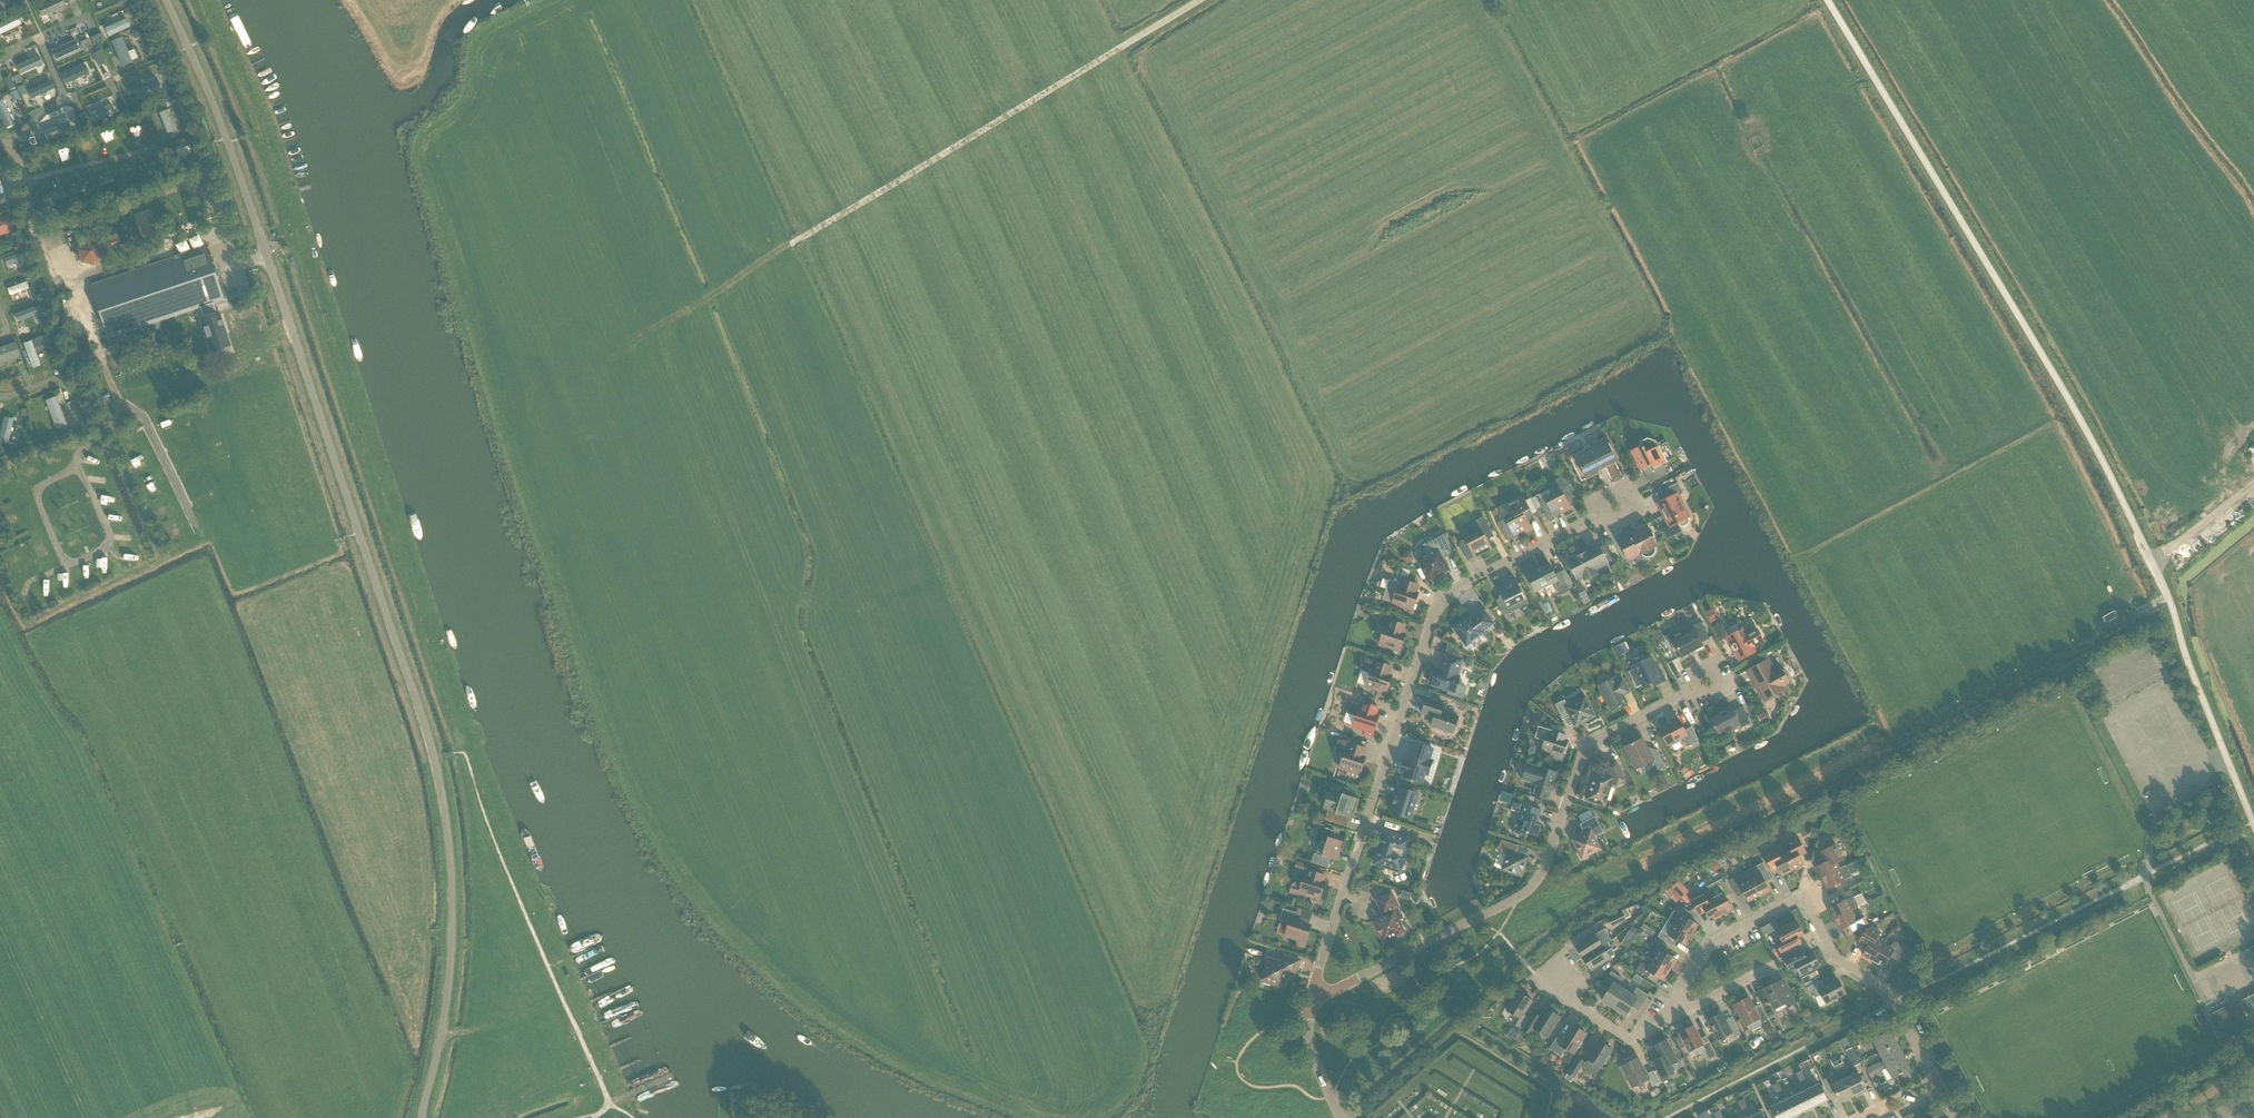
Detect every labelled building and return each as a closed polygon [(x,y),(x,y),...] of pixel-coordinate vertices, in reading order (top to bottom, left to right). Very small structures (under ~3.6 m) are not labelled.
[(121,12),(132,8),(129,0),(126,0),(117,3),(121,12)] [(48,5),(38,9),(43,21),(53,18),(48,5)] [(12,21),(15,32),(26,28),(22,17),(12,21)] [(142,17),(131,21),(135,33),(146,29),(142,17)] [(138,40),(143,53),(154,49),(149,36),(138,40)] [(138,86),(129,89),(134,99),(142,95),(138,86)] [(110,99),(113,110),(123,107),(120,96),(110,99)] [(101,105),(87,111),(91,121),(105,115),(101,105)] [(10,117),(5,107),(0,110),(0,121),(10,117)] [(176,123),(177,122),(173,108),(158,113),(164,134),(178,130),(176,123)] [(49,138),(61,133),(58,123),(45,128),(49,138)] [(81,152),(91,150),(89,138),(79,140),(81,152)] [(175,150),(177,158),(193,153),(190,145),(175,150)] [(55,152),(58,161),(67,158),(64,149),(55,152)] [(143,160),(146,172),(158,169),(155,158),(143,160)] [(134,161),(125,166),(130,176),(139,172),(134,161)] [(70,182),(71,193),(81,192),(80,181),(70,182)] [(12,232),(7,215),(0,217),(0,236),(12,232)] [(151,235),(155,246),(162,243),(158,232),(151,235)] [(76,249),(81,262),(95,265),(104,254),(99,241),(86,238),(76,249)] [(89,345),(202,307),(215,302),(223,300),(205,247),(71,292),(89,345)] [(21,261),(19,254),(0,259),(0,261),(1,266),(21,261)] [(27,281),(5,288),(9,302),(32,295),(27,281)] [(215,302),(202,307),(207,319),(204,320),(203,321),(213,350),(231,344),(226,330),(228,329),(223,314),(219,315),(215,302)] [(12,324),(35,315),(32,307),(9,316),(12,324)] [(37,324),(13,330),(15,337),(39,331),(37,324)] [(19,358),(14,343),(0,347),(0,364),(19,358)] [(97,350),(101,363),(108,361),(105,348),(97,350)] [(131,371),(135,381),(145,378),(142,368),(131,371)] [(196,376),(200,386),(210,382),(206,373),(196,376)] [(180,393),(189,391),(185,376),(175,378),(180,393)] [(56,389),(60,402),(69,399),(65,386),(56,389)] [(56,429),(67,424),(53,397),(42,402),(56,429)] [(131,406),(121,408),(124,419),(133,416),(131,406)] [(30,408),(28,415),(35,417),(37,411),(30,408)] [(12,419),(0,417),(0,419),(0,442),(7,443),(12,419)] [(1640,442),(1642,445),(1632,450),(1643,473),(1645,472),(1650,483),(1668,474),(1663,464),(1667,462),(1659,447),(1660,447),(1656,441),(1648,438),(1640,442)] [(1605,439),(1593,445),(1596,450),(1578,459),(1588,478),(1599,473),(1598,470),(1616,461),(1605,439)] [(1564,477),(1557,480),(1556,480),(1552,482),(1549,484),(1551,489),(1536,496),(1539,502),(1549,521),(1562,515),(1561,513),(1571,508),(1572,509),(1568,501),(1569,498),(1573,495),(1571,492),(1575,490),(1569,479),(1566,481),(1564,477)] [(1656,494),(1661,502),(1658,503),(1670,527),(1679,523),(1680,525),(1682,526),(1684,526),(1688,524),(1689,522),(1689,520),(1688,518),(1690,517),(1688,513),(1689,513),(1685,504),(1684,505),(1679,496),(1684,493),(1678,483),(1656,494)] [(1522,498),(1518,500),(1509,505),(1511,508),(1513,512),(1510,514),(1512,516),(1499,522),(1509,541),(1522,535),(1521,533),(1531,528),(1532,530),(1533,529),(1529,521),(1530,518),(1534,516),(1531,512),(1532,511),(1526,501),(1524,497),(1522,498)] [(1469,525),(1473,533),(1472,536),(1460,542),(1469,560),(1475,557),(1475,558),(1476,558),(1475,557),(1492,548),(1492,550),(1493,550),(1489,542),(1490,538),(1494,536),(1484,517),(1469,525)] [(1634,535),(1635,537),(1621,544),(1628,558),(1641,552),(1641,553),(1643,555),(1645,556),(1647,557),(1649,557),(1652,556),(1654,555),(1655,553),(1656,551),(1656,548),(1655,546),(1651,538),(1653,537),(1648,528),(1634,535)] [(2179,553),(2189,563),(2212,541),(2202,530),(2179,553)] [(1444,535),(1424,545),(1429,554),(1418,560),(1429,580),(1449,570),(1443,559),(1453,553),(1444,535)] [(1593,551),(1592,549),(1569,561),(1578,578),(1584,575),(1586,579),(1596,573),(1594,569),(1607,563),(1599,548),(1593,551)] [(1565,570),(1562,571),(1555,575),(1550,564),(1527,575),(1536,591),(1553,582),(1559,593),(1562,591),(1565,597),(1573,592),(1570,587),(1573,586),(1565,570)] [(1401,575),(1408,577),(1410,571),(1403,568),(1401,575)] [(1497,600),(1505,615),(1528,603),(1515,578),(1516,580),(1499,588),(1499,587),(1498,587),(1502,595),(1501,598),(1497,600)] [(1419,585),(1403,580),(1402,583),(1390,579),(1386,590),(1396,593),(1393,602),(1405,607),(1404,612),(1412,615),(1418,597),(1415,596),(1419,585)] [(1592,579),(1581,583),(1585,591),(1595,587),(1592,579)] [(1706,613),(1711,623),(1719,618),(1714,609),(1706,613)] [(1477,617),(1478,617),(1475,620),(1471,615),(1453,628),(1463,641),(1462,641),(1466,647),(1473,643),(1472,642),(1484,633),(1484,631),(1494,623),(1485,611),(1477,617)] [(2104,617),(2107,623),(2118,617),(2115,611),(2104,617)] [(1387,632),(1384,631),(1380,644),(1392,648),(1391,654),(1399,656),(1405,638),(1401,637),(1405,625),(1391,620),(1387,632)] [(1675,643),(1682,657),(1696,651),(1696,652),(1704,648),(1702,643),(1710,639),(1702,623),(1693,627),(1695,630),(1685,635),(1682,628),(1666,636),(1671,645),(1675,643)] [(1727,637),(1720,624),(1713,628),(1721,641),(1728,638),(1727,637)] [(1746,635),(1743,629),(1727,637),(1728,638),(1739,660),(1755,652),(1753,647),(1764,641),(1757,630),(1746,635)] [(1444,639),(1431,636),(1428,649),(1441,652),(1444,639)] [(1620,660),(1631,654),(1625,641),(1613,647),(1620,660)] [(1442,667),(1443,667),(1442,670),(1437,669),(1432,686),(1449,691),(1448,694),(1448,693),(1447,694),(1464,699),(1463,698),(1467,687),(1458,684),(1461,676),(1458,675),(1463,660),(1460,659),(1462,653),(1449,645),(1442,667)] [(1666,680),(1659,668),(1657,669),(1651,657),(1633,666),(1635,670),(1630,672),(1638,688),(1643,685),(1643,687),(1653,682),(1655,686),(1666,680)] [(1362,670),(1370,673),(1366,685),(1379,689),(1377,695),(1385,698),(1392,679),(1388,678),(1392,666),(1366,658),(1362,670)] [(1466,665),(1473,667),(1475,660),(1468,658),(1466,665)] [(1675,658),(1667,662),(1673,675),(1681,671),(1675,658)] [(1749,670),(1756,682),(1754,683),(1764,701),(1784,690),(1782,686),(1789,682),(1789,681),(1789,679),(1789,676),(1788,674),(1787,672),(1785,671),(1782,670),(1782,669),(1774,673),(1768,660),(1749,670)] [(1735,681),(1747,677),(1743,665),(1731,669),(1735,681)] [(1599,686),(1612,711),(1621,706),(1628,703),(1623,695),(1629,692),(1623,679),(1617,682),(1615,678),(1599,686)] [(1567,705),(1564,700),(1556,704),(1562,717),(1569,714),(1575,726),(1596,716),(1585,696),(1567,705)] [(1423,713),(1435,717),(1432,726),(1453,733),(1459,716),(1442,711),(1444,704),(1428,698),(1423,713)] [(1372,738),(1379,719),(1375,718),(1378,707),(1365,703),(1363,706),(1350,702),(1347,713),(1356,716),(1353,725),(1366,729),(1364,735),(1372,738)] [(1627,704),(1631,713),(1637,711),(1633,702),(1627,704)] [(1740,725),(1741,728),(1750,723),(1742,707),(1733,711),(1732,708),(1711,718),(1715,726),(1714,727),(1715,728),(1715,729),(1716,732),(1717,734),(1720,736),(1722,736),(1725,734),(1726,732),(1740,725)] [(1758,715),(1762,723),(1772,718),(1768,710),(1758,715)] [(1699,741),(1692,727),(1685,730),(1680,720),(1660,730),(1667,745),(1671,743),(1672,744),(1674,745),(1679,742),(1679,740),(1679,739),(1683,737),(1688,747),(1699,741)] [(1567,744),(1565,743),(1567,735),(1539,726),(1536,737),(1545,741),(1542,750),(1555,754),(1553,760),(1561,763),(1567,744)] [(1625,747),(1636,769),(1654,760),(1659,771),(1666,767),(1658,750),(1651,754),(1643,738),(1625,747)] [(1335,752),(1344,754),(1340,766),(1348,769),(1346,775),(1359,779),(1365,761),(1362,759),(1365,748),(1339,739),(1335,752)] [(1433,761),(1429,760),(1433,748),(1415,742),(1409,762),(1404,760),(1401,771),(1406,772),(1404,777),(1422,783),(1425,773),(1429,775),(1433,761)] [(1617,785),(1617,786),(1626,781),(1616,761),(1607,766),(1609,771),(1608,776),(1595,772),(1595,774),(1593,775),(1593,778),(1593,779),(1589,791),(1588,792),(1587,795),(1587,797),(1587,799),(1597,803),(1597,804),(1605,806),(1607,800),(1606,800),(1612,781),(1615,779),(1618,784),(1617,785)] [(1522,780),(1537,785),(1534,794),(1533,794),(1533,795),(1550,800),(1554,787),(1553,787),(1558,772),(1541,767),(1528,763),(1522,780)] [(1347,796),(1349,789),(1345,788),(1345,787),(1334,784),(1325,809),(1329,810),(1326,819),(1326,818),(1325,819),(1348,827),(1348,826),(1347,826),(1350,817),(1352,818),(1352,817),(1351,817),(1356,799),(1358,800),(1358,799),(1347,796)] [(1400,787),(1397,797),(1396,797),(1394,802),(1395,803),(1392,813),(1411,819),(1419,793),(1400,787)] [(1501,797),(1512,800),(1513,794),(1503,791),(1501,797)] [(1541,825),(1536,823),(1537,818),(1538,818),(1540,811),(1541,811),(1542,810),(1514,801),(1511,809),(1521,812),(1519,819),(1518,819),(1519,819),(1514,832),(1514,833),(1527,837),(1528,833),(1538,836),(1539,836),(1538,835),(1541,825)] [(1580,824),(1584,831),(1583,835),(1573,840),(1580,853),(1579,854),(1582,859),(1588,857),(1587,855),(1600,848),(1594,837),(1604,832),(1596,816),(1580,824)] [(1400,831),(1401,825),(1388,822),(1386,828),(1400,831)] [(1336,839),(1334,836),(1336,831),(1319,826),(1314,842),(1318,844),(1320,847),(1318,853),(1315,854),(1313,861),(1312,861),(1311,863),(1329,868),(1329,867),(1331,858),(1338,860),(1339,860),(1337,859),(1343,842),(1344,842),(1336,839)] [(1809,838),(1818,840),(1820,831),(1812,828),(1809,838)] [(1404,856),(1406,857),(1412,839),(1385,830),(1381,844),(1380,844),(1378,850),(1379,850),(1376,857),(1377,858),(1375,859),(1375,861),(1375,863),(1376,865),(1378,865),(1380,865),(1399,871),(1404,856)] [(1794,870),(1805,865),(1800,856),(1806,853),(1798,837),(1787,842),(1791,849),(1785,852),(1794,870)] [(1818,845),(1826,847),(1828,840),(1821,838),(1818,845)] [(1528,857),(1516,853),(1518,846),(1502,841),(1499,850),(1508,854),(1503,869),(1522,875),(1528,857)] [(1822,878),(1840,869),(1837,863),(1843,858),(1836,844),(1824,850),(1829,860),(1816,867),(1822,878)] [(1785,852),(1781,845),(1780,845),(1781,846),(1771,851),(1771,850),(1764,854),(1770,866),(1776,863),(1783,876),(1794,870),(1785,852)] [(1498,869),(1502,852),(1497,851),(1493,867),(1498,869)] [(1708,866),(1712,872),(1721,867),(1717,861),(1708,866)] [(1296,870),(1305,873),(1308,865),(1298,862),(1296,870)] [(1763,863),(1754,867),(1746,871),(1759,896),(1770,890),(1763,877),(1769,874),(1763,863)] [(1847,866),(1840,869),(1822,878),(1827,889),(1841,882),(1844,888),(1856,882),(1851,873),(1847,866)] [(1307,880),(1304,879),(1302,883),(1297,881),(1293,884),(1289,894),(1298,897),(1300,891),(1312,895),(1310,901),(1319,904),(1325,885),(1322,885),(1325,875),(1310,870),(1307,880)] [(1746,871),(1729,880),(1736,892),(1741,889),(1748,902),(1759,896),(1746,871)] [(1713,874),(1703,878),(1707,887),(1717,883),(1713,874)] [(1671,887),(1681,898),(1688,891),(1678,881),(1671,887)] [(1732,894),(1726,882),(1709,891),(1713,898),(1722,916),(1733,910),(1726,897),(1732,894)] [(1666,892),(1672,898),(1677,893),(1671,887),(1666,892)] [(1852,910),(1860,907),(1851,890),(1839,896),(1842,902),(1829,908),(1834,919),(1852,910)] [(1384,913),(1383,917),(1374,922),(1384,941),(1395,936),(1395,937),(1396,939),(1403,935),(1402,933),(1402,932),(1404,931),(1399,921),(1404,918),(1391,893),(1377,900),(1384,913)] [(1713,898),(1707,900),(1704,893),(1691,899),(1698,911),(1704,908),(1711,921),(1722,916),(1713,898)] [(1640,904),(1644,912),(1649,909),(1646,901),(1640,904)] [(1668,920),(1675,924),(1675,925),(1692,935),(1698,925),(1686,917),(1690,911),(1678,904),(1668,920)] [(1631,915),(1627,906),(1621,909),(1623,912),(1609,919),(1612,926),(1626,919),(1625,917),(1631,915)] [(1311,920),(1314,912),(1298,907),(1297,912),(1284,908),(1280,919),(1290,922),(1286,934),(1299,938),(1297,944),(1305,947),(1311,928),(1308,928),(1311,920)] [(1863,915),(1855,916),(1852,910),(1834,919),(1840,930),(1854,923),(1857,929),(1868,924),(1863,915)] [(1685,946),(1692,935),(1675,925),(1675,924),(1668,920),(1658,937),(1669,944),(1673,938),(1685,946)] [(1791,942),(1804,935),(1797,921),(1791,924),(1791,923),(1784,926),(1784,927),(1777,931),(1782,940),(1776,943),(1782,954),(1794,948),(1791,942)] [(1868,958),(1873,961),(1884,943),(1878,940),(1881,932),(1872,927),(1867,928),(1859,941),(1868,946),(1863,955),(1869,958),(1868,958)] [(1603,946),(1612,940),(1605,928),(1596,934),(1595,934),(1576,946),(1583,958),(1603,946)] [(1637,934),(1642,936),(1639,942),(1645,945),(1650,935),(1640,930),(1637,934)] [(1630,931),(1621,944),(1628,948),(1636,935),(1630,931)] [(1651,948),(1657,953),(1653,959),(1670,970),(1677,959),(1664,952),(1668,946),(1656,939),(1651,948)] [(1884,943),(1873,961),(1879,965),(1879,964),(1884,967),(1890,957),(1898,962),(1906,948),(1896,941),(1890,947),(1884,943)] [(1607,951),(1603,946),(1583,958),(1591,970),(1610,957),(1615,954),(1612,948),(1607,951)] [(1799,959),(1796,953),(1784,959),(1790,970),(1796,967),(1801,976),(1820,966),(1813,952),(1799,959)] [(1909,958),(1913,965),(1919,961),(1915,954),(1909,958)] [(1285,955),(1283,962),(1269,958),(1262,980),(1284,987),(1289,973),(1296,975),(1300,960),(1285,955)] [(1670,970),(1653,959),(1649,965),(1642,962),(1636,971),(1648,978),(1651,973),(1664,980),(1670,970)] [(1626,990),(1619,986),(1623,979),(1612,972),(1604,984),(1610,988),(1602,1000),(1615,1008),(1626,990)] [(1846,993),(1838,979),(1825,986),(1822,980),(1807,988),(1810,994),(1813,993),(1820,1007),(1846,993)] [(1765,989),(1775,1009),(1787,1003),(1789,1007),(1795,1004),(1783,980),(1765,989)] [(1637,988),(1633,994),(1626,990),(1615,1008),(1627,1016),(1635,1003),(1641,1007),(1649,995),(1637,988)] [(1507,1036),(1515,1041),(1522,1029),(1529,1018),(1523,1014),(1532,1001),(1533,1000),(1519,992),(1507,1010),(1520,1018),(1514,1029),(1512,1028),(1507,1036)] [(2233,1009),(2227,1007),(2214,1013),(2212,1019),(2217,1030),(2223,1032),(2227,1041),(2253,1028),(2253,994),(2241,1000),(2243,1004),(2233,1009)] [(1736,1004),(1747,1026),(1747,1025),(1750,1030),(1753,1031),(1762,1027),(1763,1023),(1768,1019),(1761,1005),(1755,1008),(1752,1003),(1752,1004),(1749,997),(1736,1004)] [(1832,1011),(1839,1007),(1835,1001),(1829,1005),(1832,1011)] [(1546,1008),(1547,1009),(1541,1017),(1534,1012),(1523,1030),(1531,1034),(1534,1029),(1547,1037),(1548,1037),(1547,1036),(1553,1026),(1555,1026),(1558,1022),(1557,1020),(1559,1017),(1560,1017),(1560,1016),(1546,1008)] [(1708,1020),(1718,1040),(1732,1033),(1734,1038),(1741,1034),(1734,1021),(1728,1025),(1722,1013),(1708,1020)] [(1764,1028),(1769,1038),(1776,1034),(1771,1024),(1764,1028)] [(1563,1041),(1557,1037),(1550,1049),(1561,1056),(1566,1049),(1573,1053),(1577,1047),(1578,1048),(1580,1047),(1583,1043),(1582,1041),(1581,1040),(1586,1033),(1574,1025),(1563,1041)] [(1717,1055),(1707,1036),(1700,1039),(1693,1025),(1680,1032),(1690,1052),(1703,1045),(1710,1058),(1717,1055)] [(1879,1053),(1898,1043),(1892,1031),(1873,1040),(1871,1036),(1863,1040),(1868,1049),(1872,1047),(1871,1046),(1875,1044),(1879,1053)] [(1656,1066),(1664,1082),(1670,1079),(1668,1075),(1673,1072),(1670,1065),(1677,1061),(1666,1039),(1653,1046),(1662,1063),(1656,1066)] [(1612,1049),(1612,1050),(1613,1049),(1599,1041),(1598,1041),(1599,1042),(1588,1059),(1588,1058),(1587,1059),(1588,1059),(1583,1067),(1596,1075),(1601,1067),(1601,1068),(1601,1067),(1603,1063),(1605,1064),(1608,1063),(1611,1058),(1611,1055),(1609,1054),(1612,1049)] [(1885,1065),(1904,1056),(1898,1043),(1879,1053),(1884,1063),(1881,1064),(1880,1063),(1867,1070),(1869,1073),(1885,1065)] [(1846,1051),(1854,1067),(1862,1063),(1853,1047),(1846,1051)] [(1904,1056),(1885,1065),(1869,1073),(1871,1078),(1884,1071),(1883,1070),(1887,1068),(1892,1078),(1902,1073),(1903,1075),(1905,1076),(1909,1074),(1910,1072),(1909,1070),(1911,1069),(1904,1056)] [(1634,1060),(1633,1059),(1631,1058),(1627,1060),(1626,1062),(1626,1063),(1622,1066),(1623,1066),(1628,1074),(1627,1075),(1633,1088),(1649,1079),(1653,1086),(1660,1083),(1654,1071),(1647,1074),(1645,1069),(1643,1066),(1642,1067),(1637,1058),(1639,1058),(1638,1057),(1634,1060)] [(1565,1078),(1571,1082),(1574,1077),(1585,1062),(1579,1058),(1568,1073),(1565,1078)] [(1854,1097),(1867,1090),(1858,1071),(1848,1076),(1846,1072),(1848,1072),(1843,1062),(1838,1065),(1854,1097)] [(1832,1084),(1841,1103),(1854,1097),(1838,1065),(1834,1067),(1839,1076),(1840,1075),(1842,1079),(1832,1084)] [(1801,1072),(1795,1075),(1802,1090),(1808,1087),(1801,1072)] [(1776,1084),(1792,1117),(1803,1111),(1796,1096),(1790,1099),(1788,1095),(1785,1096),(1778,1083),(1776,1084)] [(1773,1085),(1780,1098),(1777,1100),(1779,1105),(1772,1108),(1777,1117),(1789,1117),(1792,1117),(1776,1084),(1773,1085)] [(1815,1105),(1827,1099),(1820,1084),(1808,1090),(1815,1105)] [(1651,1093),(1655,1098),(1662,1093),(1658,1088),(1651,1093)] [(1885,1092),(1887,1097),(1895,1093),(1892,1088),(1885,1092)] [(1803,1111),(1815,1105),(1808,1090),(1796,1096),(1803,1111)] [(480,1107),(486,1105),(484,1096),(477,1098),(480,1107)] [(1750,1113),(1743,1099),(1741,1101),(1749,1117),(1764,1117),(1762,1113),(1755,1116),(1753,1111),(1750,1113)] [(1742,1117),(1749,1117),(1741,1101),(1739,1102),(1745,1115),(1742,1117)] [(1845,1102),(1839,1104),(1844,1116),(1850,1113),(1845,1102)] [(1697,1113),(1699,1117),(1708,1117),(1704,1110),(1697,1113)]
